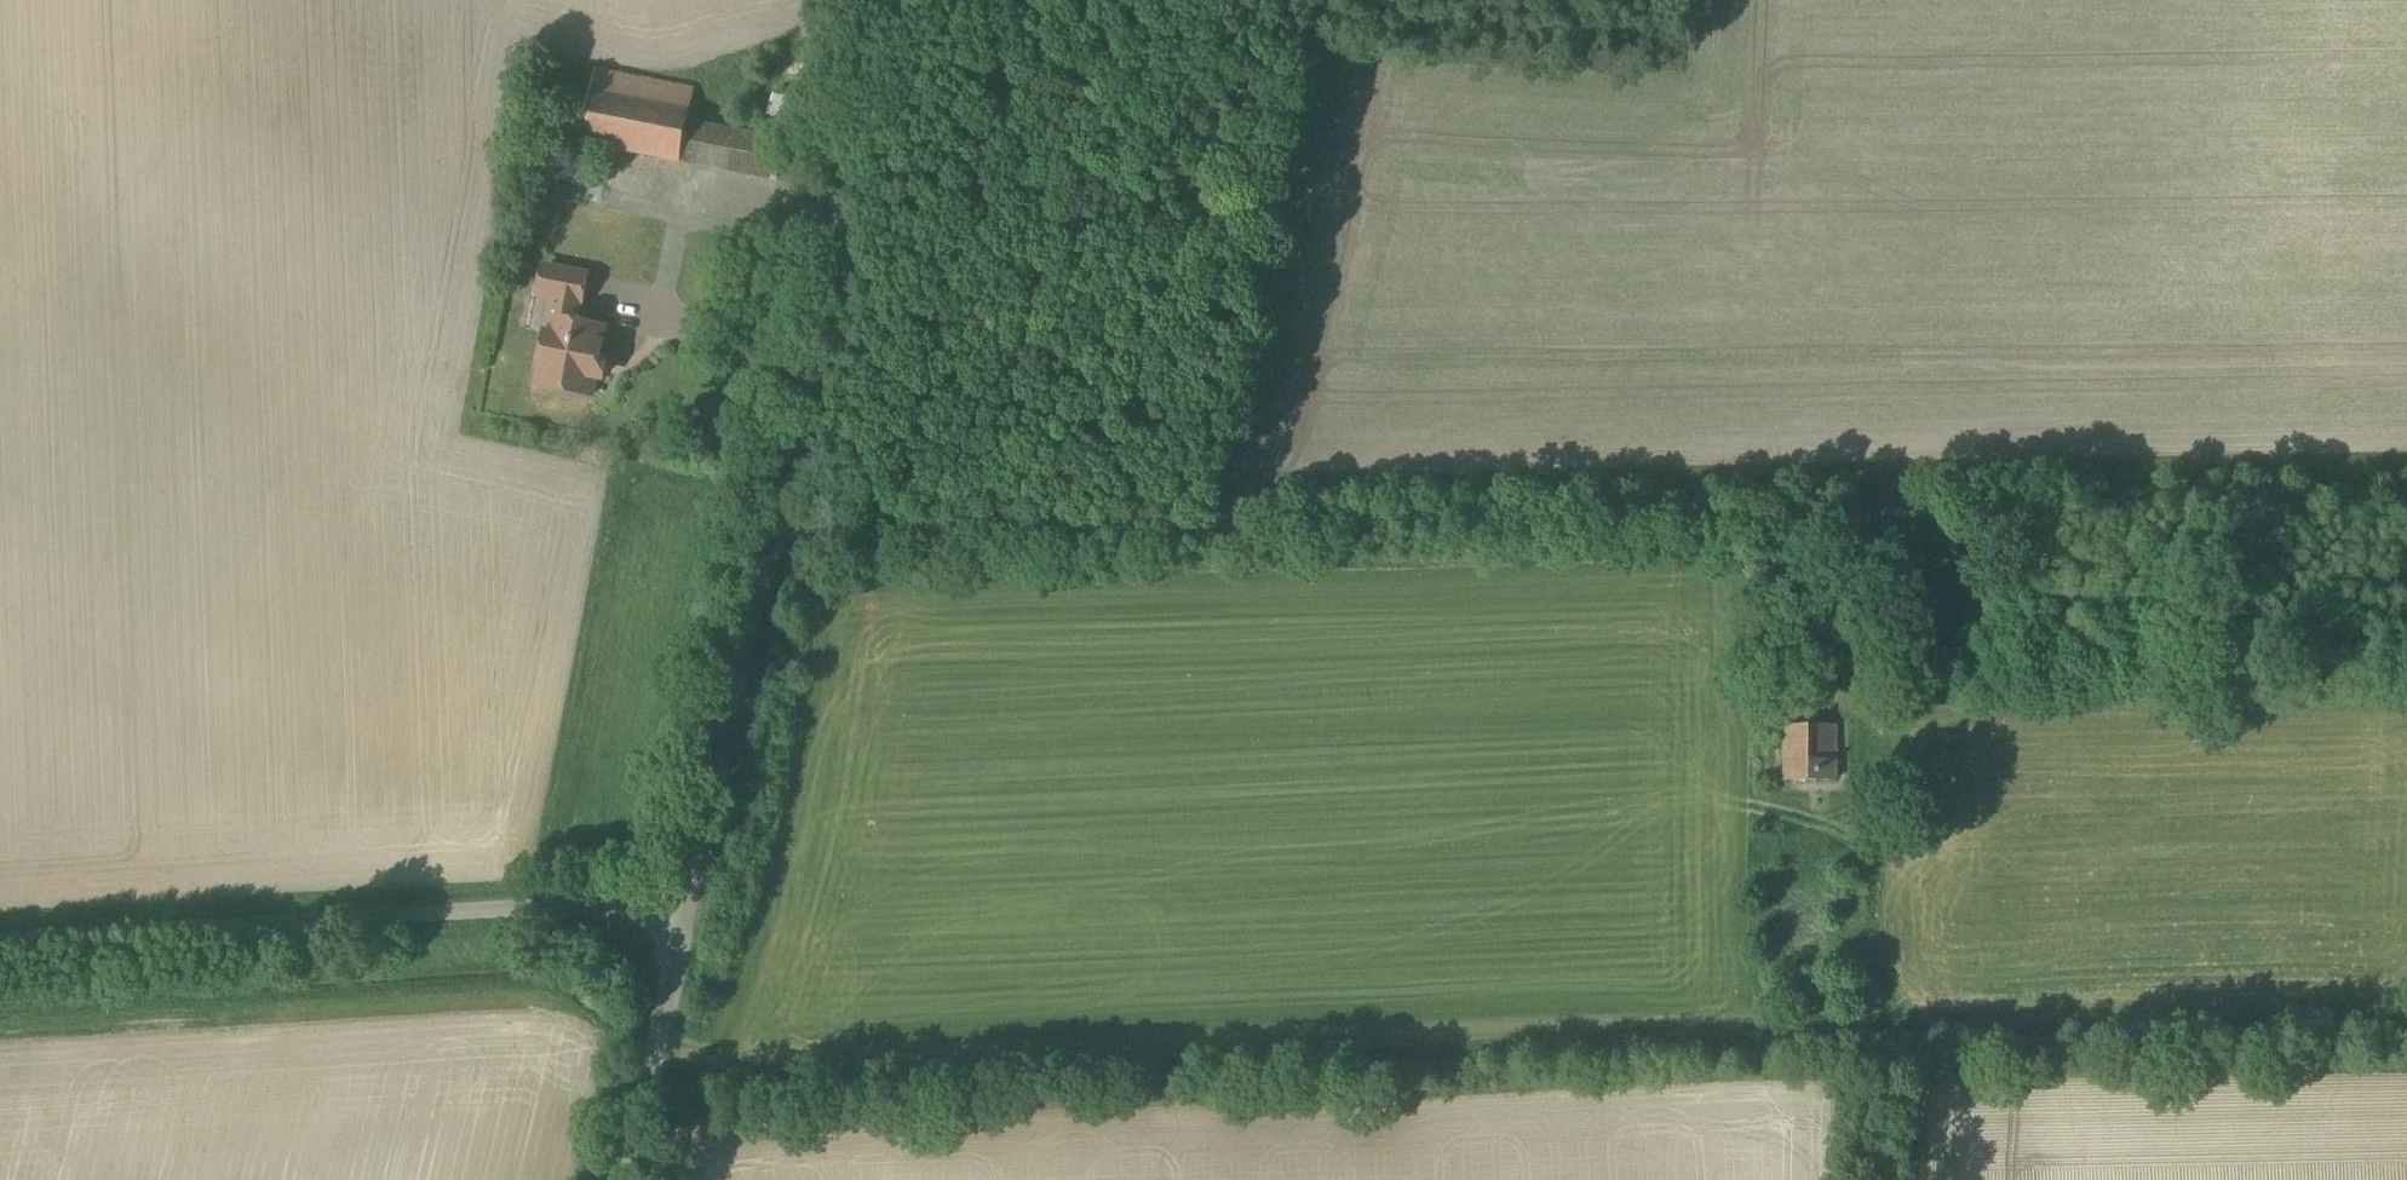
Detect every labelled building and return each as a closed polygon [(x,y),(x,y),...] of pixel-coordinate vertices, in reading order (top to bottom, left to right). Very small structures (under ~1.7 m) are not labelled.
[(594,70),(592,90),(582,142),(777,180),(785,141),(754,135),(688,121),(693,90),(594,70)] [(588,276),(546,268),(541,296),(555,298),(582,304),(583,304),(588,276)] [(582,304),(555,298),(538,387),(593,397),(597,378),(603,379),(606,360),(600,359),(606,329),(578,324),(582,304)] [(1835,715),(1779,718),(1781,770),(1837,768),(1835,715)]
